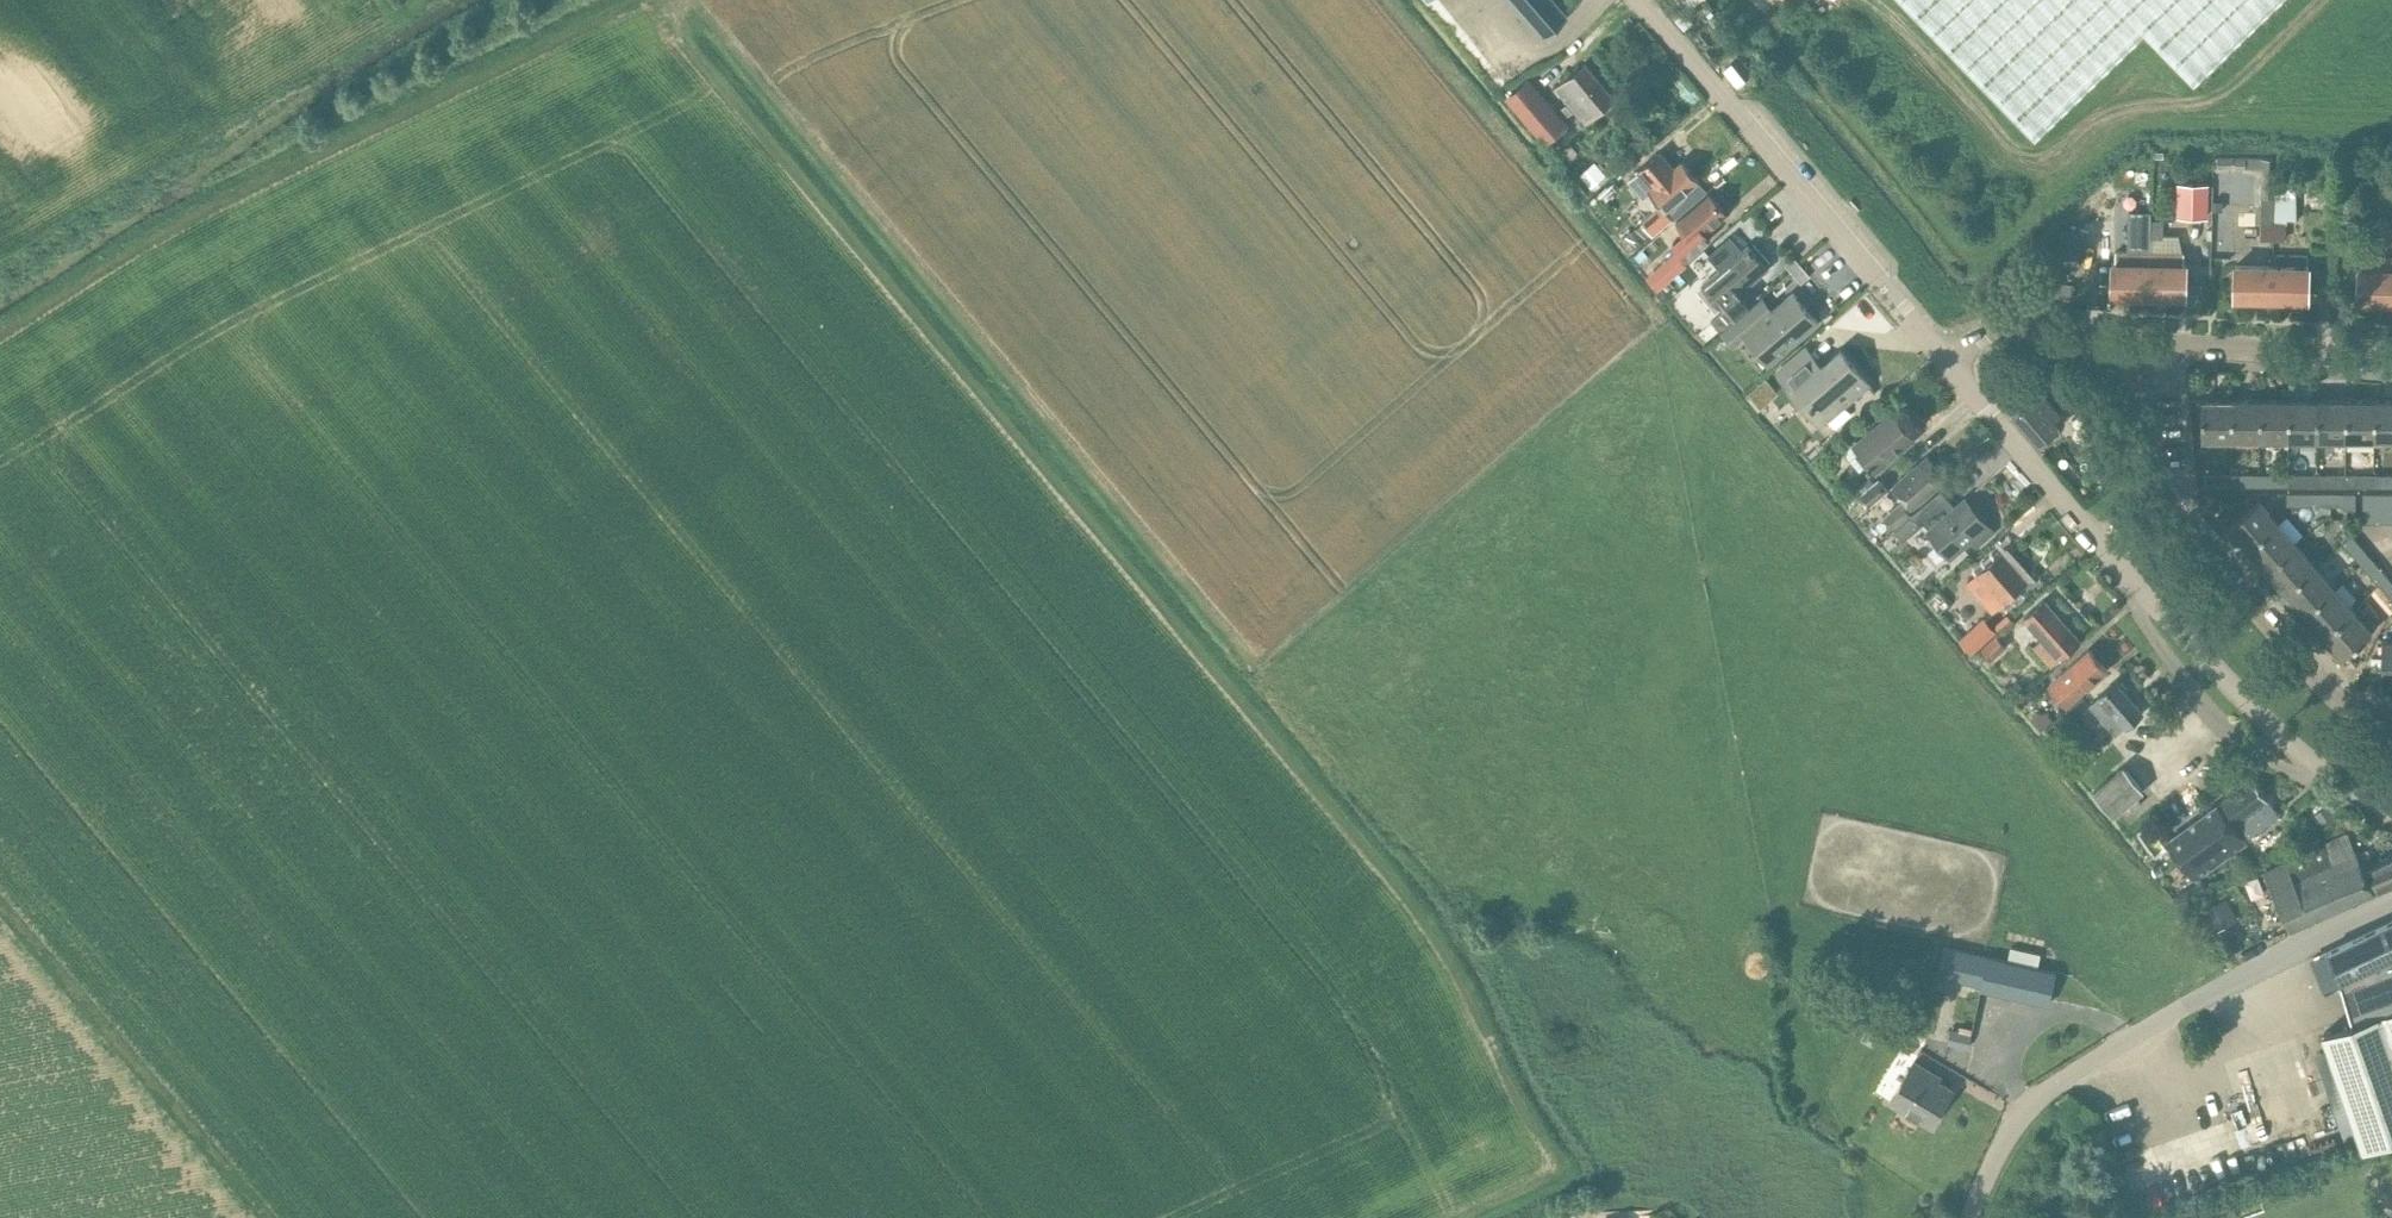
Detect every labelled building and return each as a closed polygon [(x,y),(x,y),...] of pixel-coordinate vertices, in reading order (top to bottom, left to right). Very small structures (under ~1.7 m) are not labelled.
[(1568,18),(1552,0),(1510,0),(1544,39),(1568,18)] [(1585,120),(1615,96),(1586,62),(1557,87),(1569,100),(1562,107),(1569,115),(1575,108),(1585,120)] [(1569,122),(1531,78),(1507,98),(1523,116),(1529,112),(1551,137),(1569,122)] [(1614,136),(1605,145),(1619,160),(1628,151),(1614,136)] [(1570,145),(1562,152),(1569,159),(1576,153),(1570,145)] [(1661,149),(1628,178),(1642,194),(1643,195),(1650,190),(1660,201),(1646,213),(1642,217),(1654,231),(1672,216),(1674,218),(1707,190),(1682,160),(1675,165),(1661,149)] [(2219,155),(2218,165),(2233,166),(2233,155),(2219,155)] [(2274,238),(2274,182),(2274,157),(2263,157),(2263,156),(2233,155),(2233,166),(2262,167),(2261,237),(2274,238)] [(1595,160),(1580,173),(1592,186),(1589,189),(1591,191),(1609,176),(1606,173),(1595,160)] [(2209,182),(2177,181),(2176,216),(2208,217),(2209,182)] [(2274,182),(2274,238),(2286,238),(2286,221),(2297,221),(2298,181),(2274,182)] [(1687,231),(1673,242),(1677,247),(1678,248),(1688,259),(1711,238),(1706,231),(1728,212),(1710,191),(1677,220),(1687,231)] [(2128,210),(2127,250),(2150,250),(2151,235),(2151,222),(2151,220),(2151,210),(2128,210)] [(2163,235),(2163,221),(2151,220),(2151,222),(2151,235),(2163,235)] [(1625,236),(1635,248),(1651,235),(1641,223),(1625,236)] [(1743,249),(1703,282),(1704,285),(1721,305),(1722,306),(1731,317),(1754,298),(1745,287),(1768,268),(1749,244),(1743,249)] [(1677,247),(1647,276),(1658,288),(1689,261),(1688,259),(1678,248),(1677,247)] [(2057,249),(2057,265),(2080,265),(2080,250),(2057,249)] [(2112,262),(2112,294),(2149,294),(2149,262),(2150,250),(2127,250),(2116,249),(2116,262),(2112,262)] [(2149,262),(2149,294),(2186,295),(2186,263),(2184,263),(2185,250),(2150,250),(2149,262)] [(2358,300),(2373,300),(2386,300),(2391,301),(2391,256),(2362,255),(2362,267),(2359,267),(2358,300)] [(2272,297),(2272,264),(2236,263),(2235,296),(2272,297)] [(2272,264),(2272,297),(2308,298),(2309,265),(2272,264)] [(1805,270),(1797,276),(1801,281),(1809,275),(1805,270)] [(2050,282),(2049,298),(2073,300),(2075,285),(2050,282)] [(1819,321),(1794,291),(1773,308),(1763,297),(1724,330),(1735,344),(1746,335),(1769,363),(1819,321)] [(1713,321),(1697,333),(1706,343),(1710,339),(1721,331),(1713,321)] [(1806,346),(1778,370),(1793,388),(1799,383),(1827,417),(1835,426),(1851,412),(1844,403),(1870,382),(1841,348),(1821,364),(1806,346)] [(2039,375),(2024,388),(2031,397),(2046,384),(2039,375)] [(2039,443),(2057,427),(2054,423),(2058,420),(2054,416),(2059,412),(2041,390),(2014,413),(2039,443)] [(2232,436),(2232,400),(2203,399),(2203,436),(2232,436)] [(2260,436),(2260,400),(2232,400),(2232,436),(2260,436)] [(2289,436),(2289,400),(2260,400),(2260,436),(2289,436)] [(2317,437),(2317,400),(2289,400),(2289,436),(2317,437)] [(2346,437),(2346,400),(2317,400),(2317,437),(2346,437)] [(2374,437),(2375,401),(2346,400),(2346,437),(2374,437)] [(2375,401),(2374,437),(2391,437),(2391,401),(2375,401)] [(1877,471),(1915,438),(1892,411),(1858,439),(1855,436),(1841,448),(1860,470),(1867,464),(1870,467),(1872,465),(1877,471)] [(1913,506),(1947,476),(1928,455),(1894,485),(1905,497),(1883,516),(1894,529),(1912,513),(1909,508),(1912,506),(1913,506)] [(2374,485),(2374,474),(2366,474),(2366,464),(2348,464),(2348,473),(2346,473),(2346,485),(2374,485)] [(1871,472),(1857,484),(1863,492),(1878,480),(1871,472)] [(2231,485),(2231,473),(2206,473),(2206,484),(2231,485)] [(2260,485),(2260,473),(2231,473),(2231,485),(2260,485)] [(2288,485),(2289,473),(2260,473),(2260,485),(2288,485)] [(2317,485),(2317,473),(2289,473),(2288,485),(2317,485)] [(2346,485),(2346,473),(2317,473),(2317,485),(2346,485)] [(2374,474),(2374,485),(2391,486),(2391,474),(2374,474)] [(1870,504),(1889,488),(1880,478),(1878,480),(1863,492),(1861,494),(1870,504)] [(1956,506),(1941,489),(1940,488),(1912,513),(1913,515),(1895,530),(1904,538),(1921,524),(1925,520),(1931,528),(1928,530),(1950,556),(1973,536),(1979,543),(1993,531),(1964,498),(1956,506)] [(2213,491),(2198,491),(2199,511),(2215,510),(2213,491)] [(2315,504),(2315,492),(2286,492),(2286,504),(2315,504)] [(2344,504),(2344,492),(2315,492),(2315,504),(2344,504)] [(2344,492),(2344,504),(2344,519),(2355,519),(2355,492),(2344,492)] [(2363,493),(2363,521),(2391,522),(2391,493),(2363,493)] [(2250,546),(2278,523),(2259,501),(2231,525),(2250,546)] [(2269,568),(2296,544),(2278,523),(2250,546),(2269,568)] [(2361,563),(2370,555),(2352,534),(2343,542),(2361,563)] [(2287,589),(2315,565),(2296,544),(2269,568),(2287,589)] [(1969,579),(1967,580),(1970,583),(1984,600),(1993,610),(2005,600),(2029,579),(2002,549),(1978,570),(1969,579)] [(2380,584),(2388,577),(2370,555),(2361,563),(2380,584)] [(2306,611),(2333,587),(2315,565),(2287,589),(2306,611)] [(2388,577),(2380,584),(2391,599),(2391,581),(2388,577)] [(2324,632),(2352,608),(2333,587),(2306,611),(2324,632)] [(2051,665),(2081,640),(2045,597),(2024,615),(2041,636),(2034,643),(2051,665)] [(2352,608),(2324,632),(2343,654),(2370,630),(2352,608)] [(1983,616),(1971,627),(1983,641),(1995,630),(1983,616)] [(1992,657),(2006,645),(1996,634),(1983,646),(1992,657)] [(2384,640),(2383,677),(2391,677),(2391,640),(2384,640)] [(2067,703),(2107,668),(2089,648),(2049,683),(2067,703)] [(2116,733),(2143,710),(2117,680),(2090,703),(2116,733)] [(2041,729),(2053,719),(2046,711),(2038,711),(2030,717),(2041,729)] [(2079,740),(2066,751),(2084,771),(2097,759),(2079,740)] [(2114,814),(2144,788),(2125,765),(2094,791),(2114,814)] [(2279,814),(2254,778),(2219,803),(2168,839),(2195,877),(2246,840),(2235,825),(2239,822),(2249,836),(2279,814)] [(2328,804),(2316,812),(2322,821),(2334,813),(2328,804)] [(2352,841),(2348,833),(2265,870),(2291,928),(2391,883),(2391,855),(2364,867),(2352,841)] [(2174,895),(2177,900),(2181,907),(2183,906),(2207,893),(2200,880),(2174,895)] [(2229,897),(2203,911),(2210,924),(2236,910),(2229,897)] [(2391,969),(2391,921),(2328,950),(2311,958),(2323,986),(2348,974),(2353,987),(2391,969)] [(1945,946),(1939,973),(1982,984),(1981,987),(2013,995),(2048,1004),(2050,996),(2055,972),(2037,968),(2007,961),(1945,946)] [(2353,987),(2343,992),(2353,1021),(2363,1017),(2391,1007),(2391,969),(2353,987)] [(2364,1144),(2391,1134),(2391,1007),(2363,1017),(2353,1021),(2325,1031),(2364,1144)] [(1951,1026),(1947,1043),(1967,1048),(1971,1031),(1951,1026)] [(1939,1080),(1942,1075),(1914,1060),(1890,1102),(1932,1126),(1954,1088),(1939,1080)] [(2216,1203),(2221,1217),(2230,1217),(2237,1215),(2231,1197),(2216,1203)]
